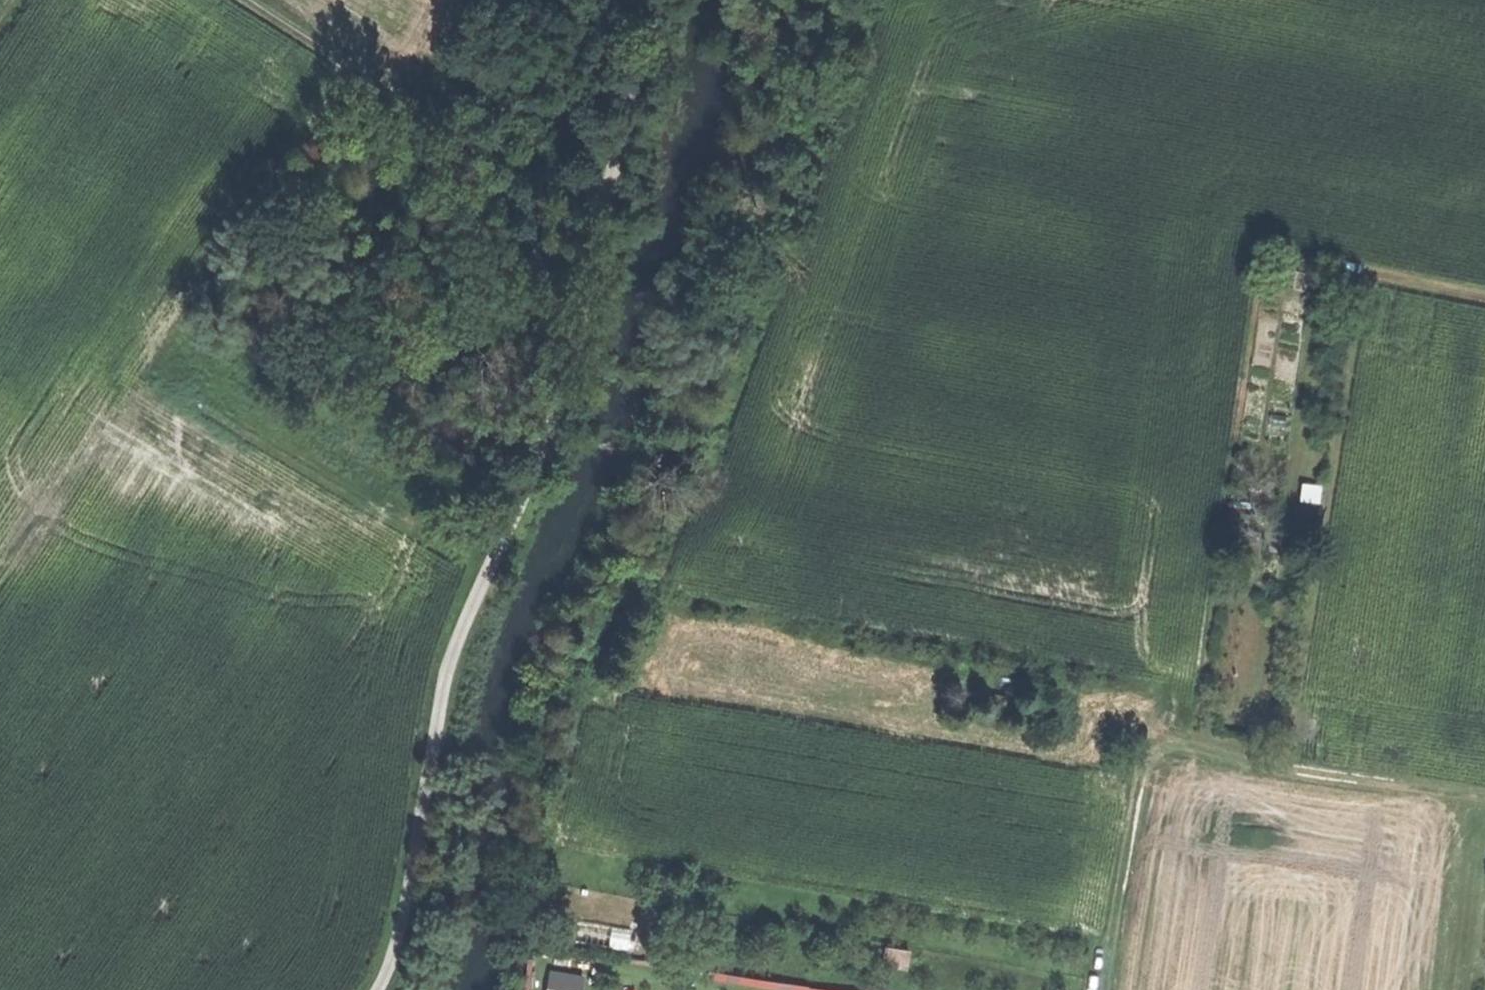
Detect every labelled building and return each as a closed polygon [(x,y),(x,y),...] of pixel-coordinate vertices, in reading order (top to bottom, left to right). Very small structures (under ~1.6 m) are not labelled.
[(880,965),(907,969),(909,952),(882,949),(880,965)] [(549,973),(546,989),(579,989),(581,979),(549,973)]
